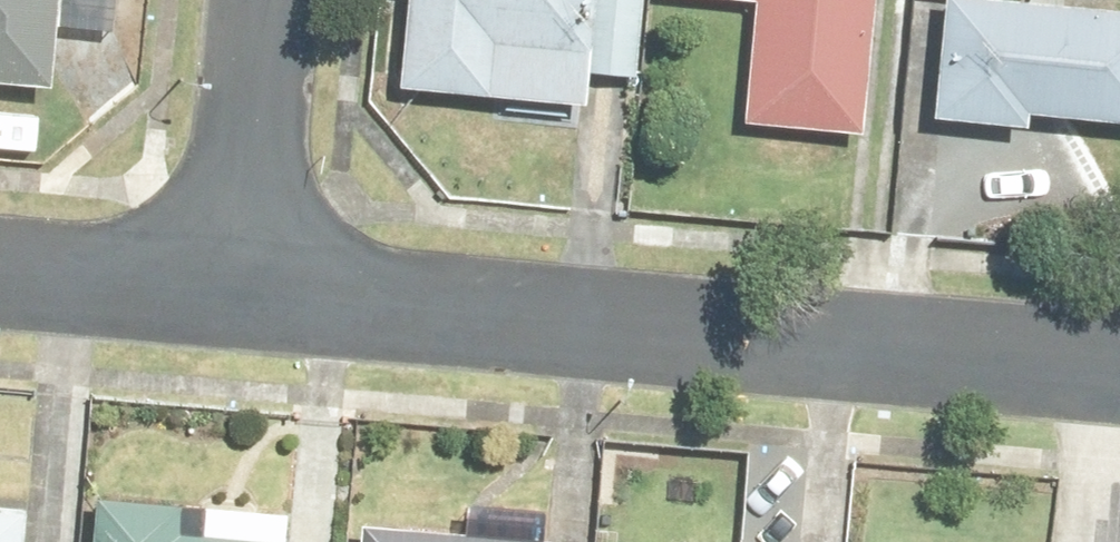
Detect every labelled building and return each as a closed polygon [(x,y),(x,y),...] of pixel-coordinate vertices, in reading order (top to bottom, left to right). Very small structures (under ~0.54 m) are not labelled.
[(393,106),(578,119),(580,97),(627,100),(634,0),(400,0),(393,106)] [(728,1),(717,130),(855,142),(867,0),(713,0),(728,1)] [(996,31),(1102,35),(1103,0),(997,0),(996,31)] [(1105,53),(874,34),(863,160),(1095,179),(1105,53)] [(1116,79),(1110,210),(1119,211),(1119,79),(1116,79)]
